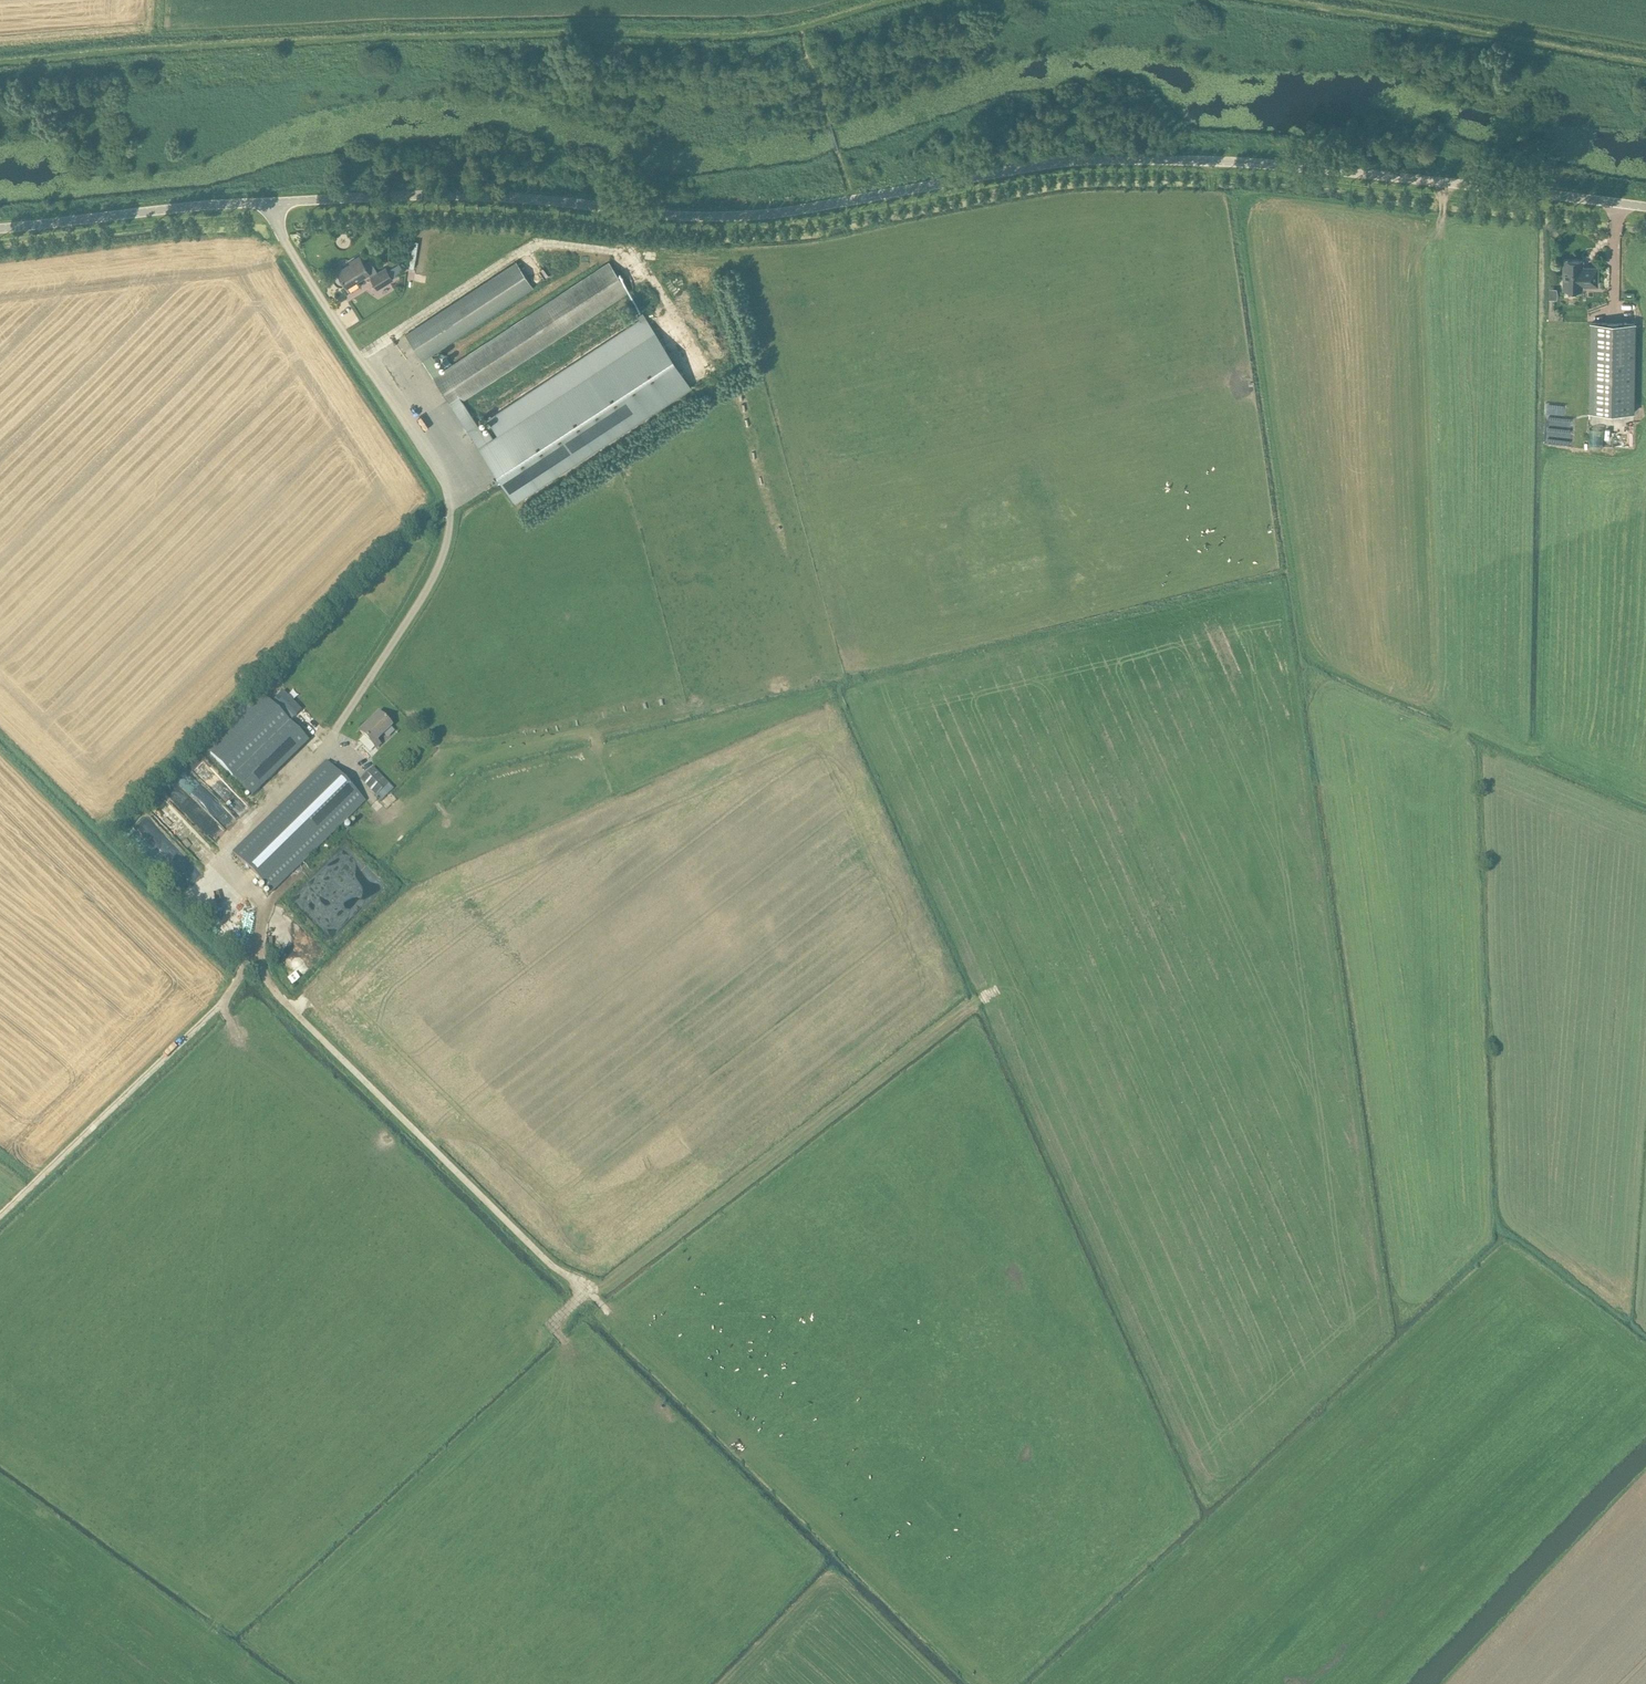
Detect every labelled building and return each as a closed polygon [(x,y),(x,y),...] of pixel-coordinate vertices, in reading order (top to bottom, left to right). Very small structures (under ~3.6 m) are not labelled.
[(369,278),(377,289),(392,279),(385,266),(377,272),(370,260),(364,264),(359,256),(349,262),(350,263),(336,272),(346,287),(369,273),(371,277),(369,278)] [(433,377),(513,504),(691,391),(656,336),(644,316),(486,419),(496,435),(493,438),(488,431),(482,434),(461,401),(628,292),(609,262),(442,371),(431,355),(533,288),(516,261),(404,334),(422,361),(433,377)] [(1565,290),(1583,290),(1583,285),(1598,286),(1599,269),(1583,269),(1584,261),(1565,261),(1565,290)] [(1636,324),(1592,323),(1591,412),(1635,412),(1636,324)] [(442,360),(446,366),(450,363),(447,357),(442,360)] [(201,744),(252,797),(309,741),(258,689),(201,744)] [(359,731),(375,748),(380,743),(377,740),(392,726),(379,712),(359,731)] [(326,760),(232,852),(272,892),(366,801),(326,760)] [(373,767),(360,779),(380,801),(394,789),(373,767)] [(137,832),(128,841),(157,869),(166,860),(137,832)]
